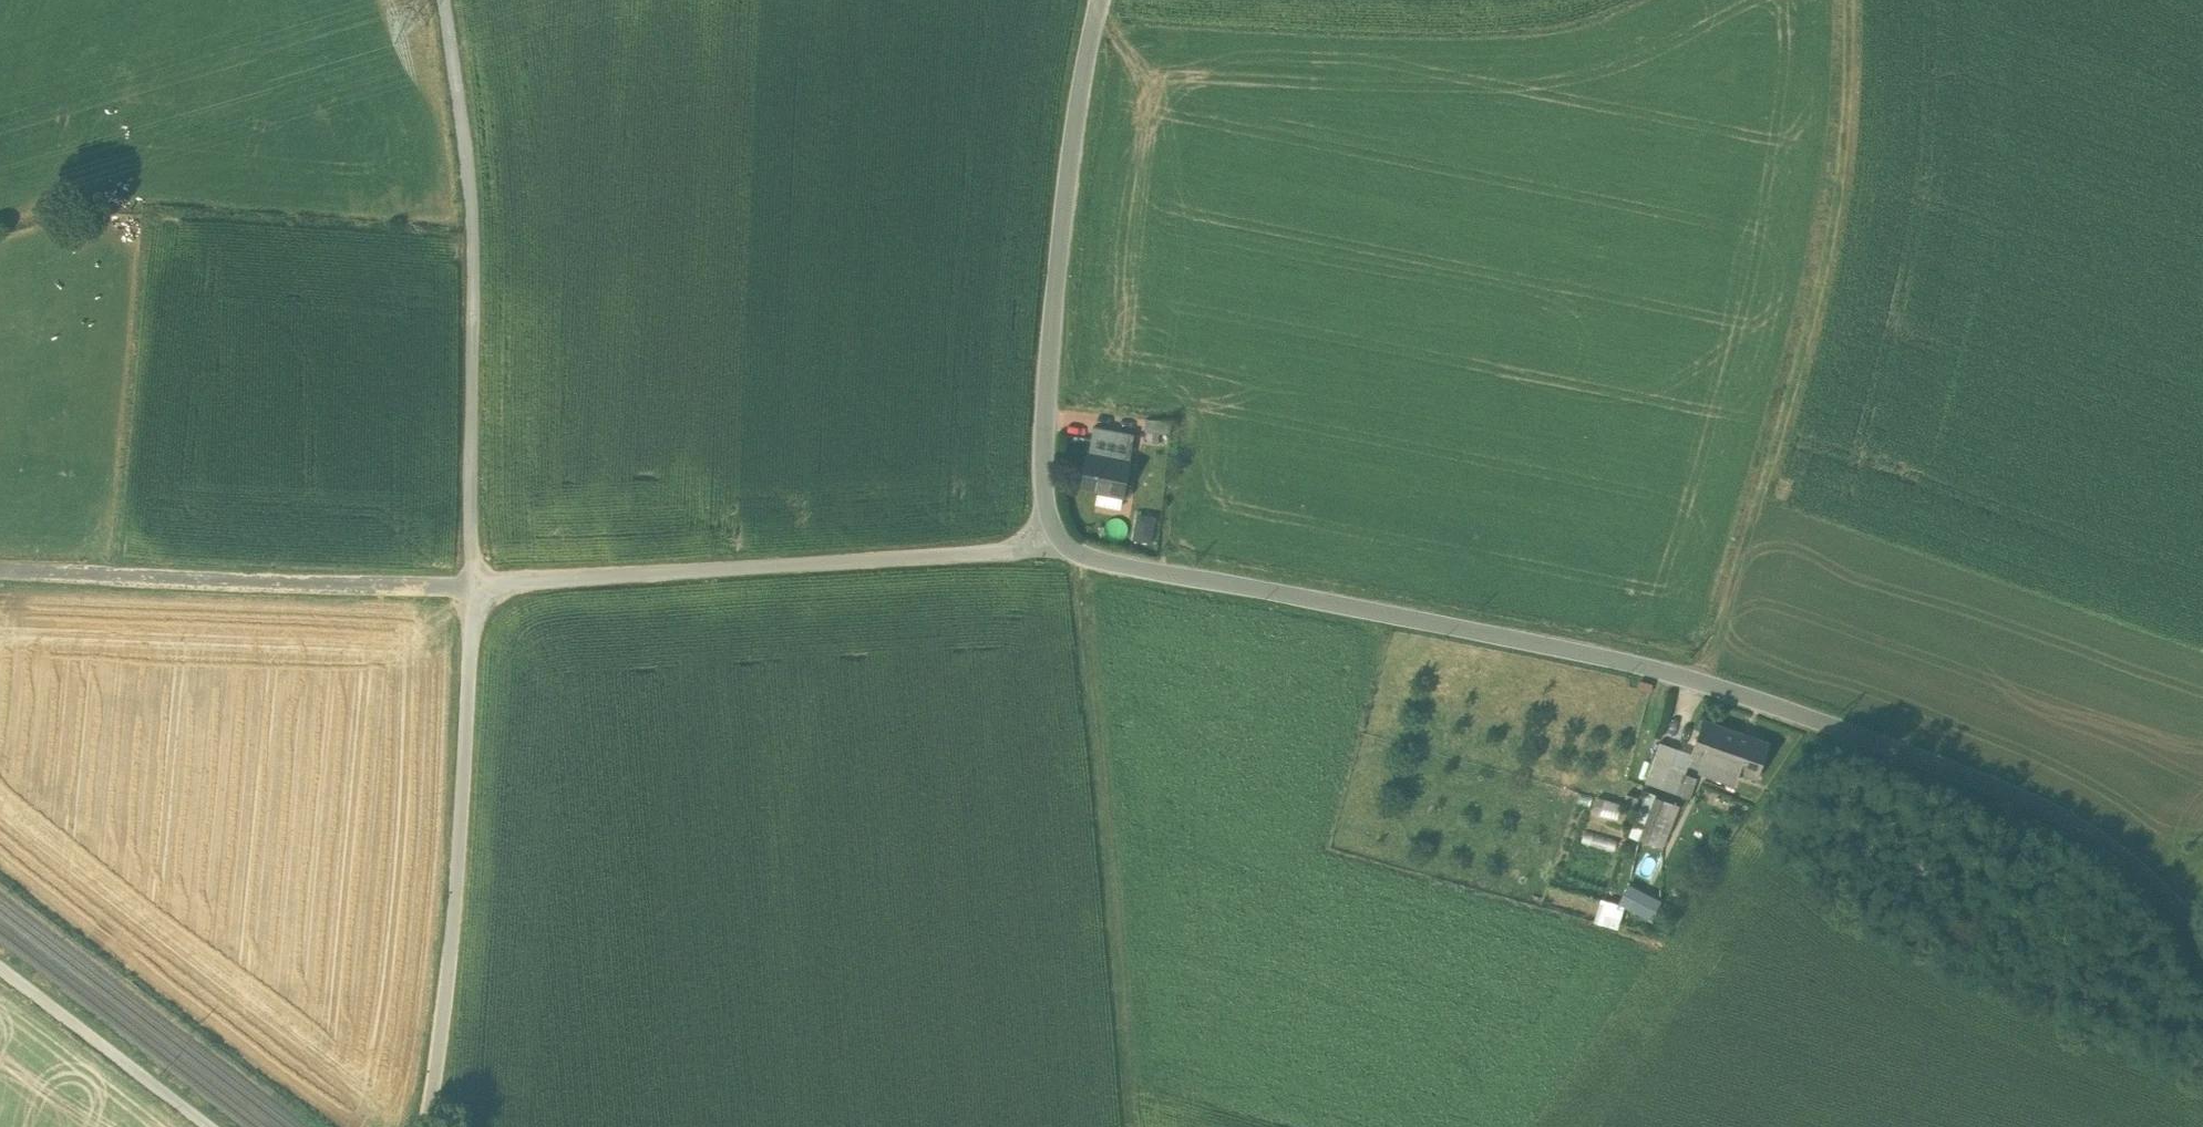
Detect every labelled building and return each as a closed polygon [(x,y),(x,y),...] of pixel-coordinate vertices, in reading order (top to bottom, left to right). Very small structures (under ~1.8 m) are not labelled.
[(1093,427),(1082,488),(1125,496),(1136,435),(1093,427)] [(1138,511),(1134,539),(1156,542),(1159,514),(1138,511)] [(1769,743),(1704,720),(1692,753),(1707,759),(1725,765),(1757,777),(1769,743)] [(1678,749),(1661,743),(1654,765),(1671,771),(1673,763),(1678,749)] [(1725,765),(1707,759),(1704,767),(1722,774),(1725,765)] [(1673,763),(1671,771),(1654,765),(1645,790),(1679,801),(1690,768),(1673,763)] [(1600,796),(1596,812),(1621,817),(1624,801),(1600,796)] [(1583,841),(1580,851),(1613,859),(1616,849),(1583,841)] [(1658,916),(1663,893),(1627,885),(1623,902),(1602,897),(1597,921),(1621,926),(1625,909),(1658,916)]
